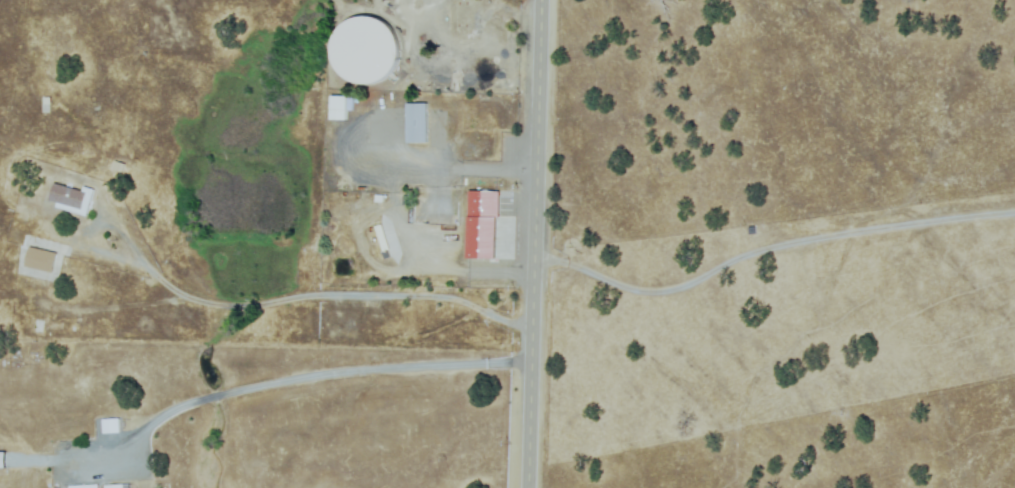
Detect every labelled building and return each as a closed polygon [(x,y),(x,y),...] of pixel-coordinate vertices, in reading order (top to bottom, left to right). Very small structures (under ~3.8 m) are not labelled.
[(385,19),(343,19),(343,84),(385,84),(385,19)] [(331,98),(345,98),(345,120),(331,120),(331,98)] [(408,142),(408,105),(426,104),(426,142),(408,142)] [(112,167),(115,161),(129,169),(126,175),(112,167)] [(85,215),(49,204),(55,183),(91,194),(85,215)] [(466,193),(496,193),(496,220),(465,219),(466,193)] [(465,219),(493,220),(492,261),(464,260),(465,219)] [(374,228),(381,225),(389,249),(383,251),(374,228)] [(31,249),(56,255),(52,273),(27,266),(31,249)] [(22,351),(33,351),(32,362),(21,362),(22,351)]
